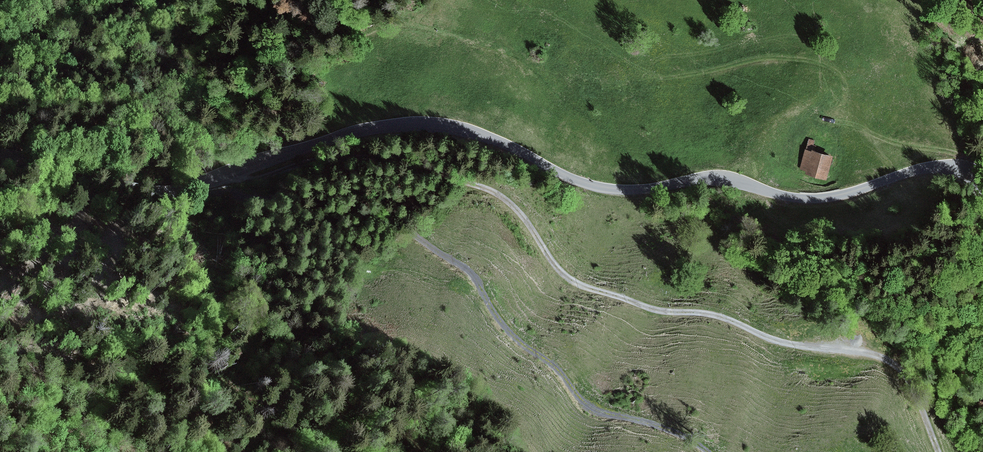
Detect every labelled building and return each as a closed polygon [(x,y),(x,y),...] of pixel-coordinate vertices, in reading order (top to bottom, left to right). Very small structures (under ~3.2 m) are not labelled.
[(812,150),(805,148),(799,169),(827,177),(834,154),(813,148),(812,150)]
